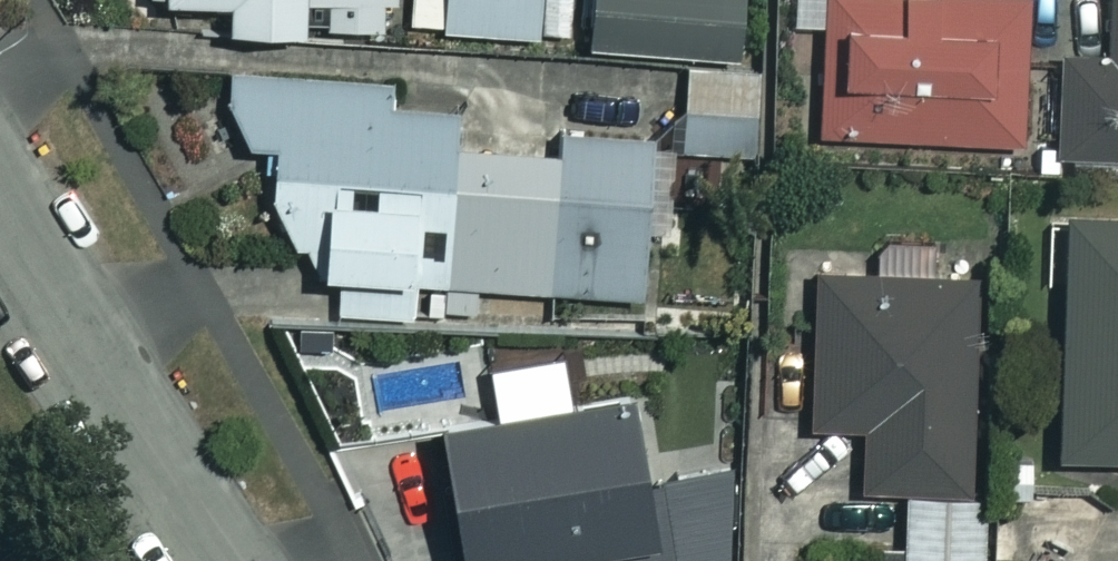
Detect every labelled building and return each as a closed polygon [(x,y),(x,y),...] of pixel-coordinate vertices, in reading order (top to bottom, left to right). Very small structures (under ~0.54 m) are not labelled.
[(286,0),(137,0),(137,11),(213,12),(212,42),(285,43),(286,0)] [(293,0),(327,1),(327,26),(392,27),(392,0),(293,0)] [(438,27),(537,33),(539,0),(440,0),(438,27)] [(582,48),(727,57),(731,0),(585,0),(582,48)] [(813,138),(1018,142),(1021,0),(816,0),(813,138)] [(1106,62),(1056,61),(1053,163),(1117,165),(1117,0),(1108,0),(1106,62)] [(225,63),(223,108),(237,149),(263,151),(261,210),(306,260),(305,283),(332,284),(331,322),(475,327),(477,293),(633,298),(638,137),(549,134),(548,153),(445,150),(446,103),(385,101),(386,68),(225,63)] [(759,73),(682,68),(677,149),(754,153),(759,73)] [(1059,220),(1054,460),(1117,461),(1117,221),(1059,220)] [(809,275),(803,428),(855,430),(853,491),(899,492),(897,560),(974,560),(976,495),(960,495),(967,280),(809,275)] [(639,387),(446,419),(468,560),(537,560),(567,556),(568,560),(732,560),(736,463),(656,475),(639,387)]
